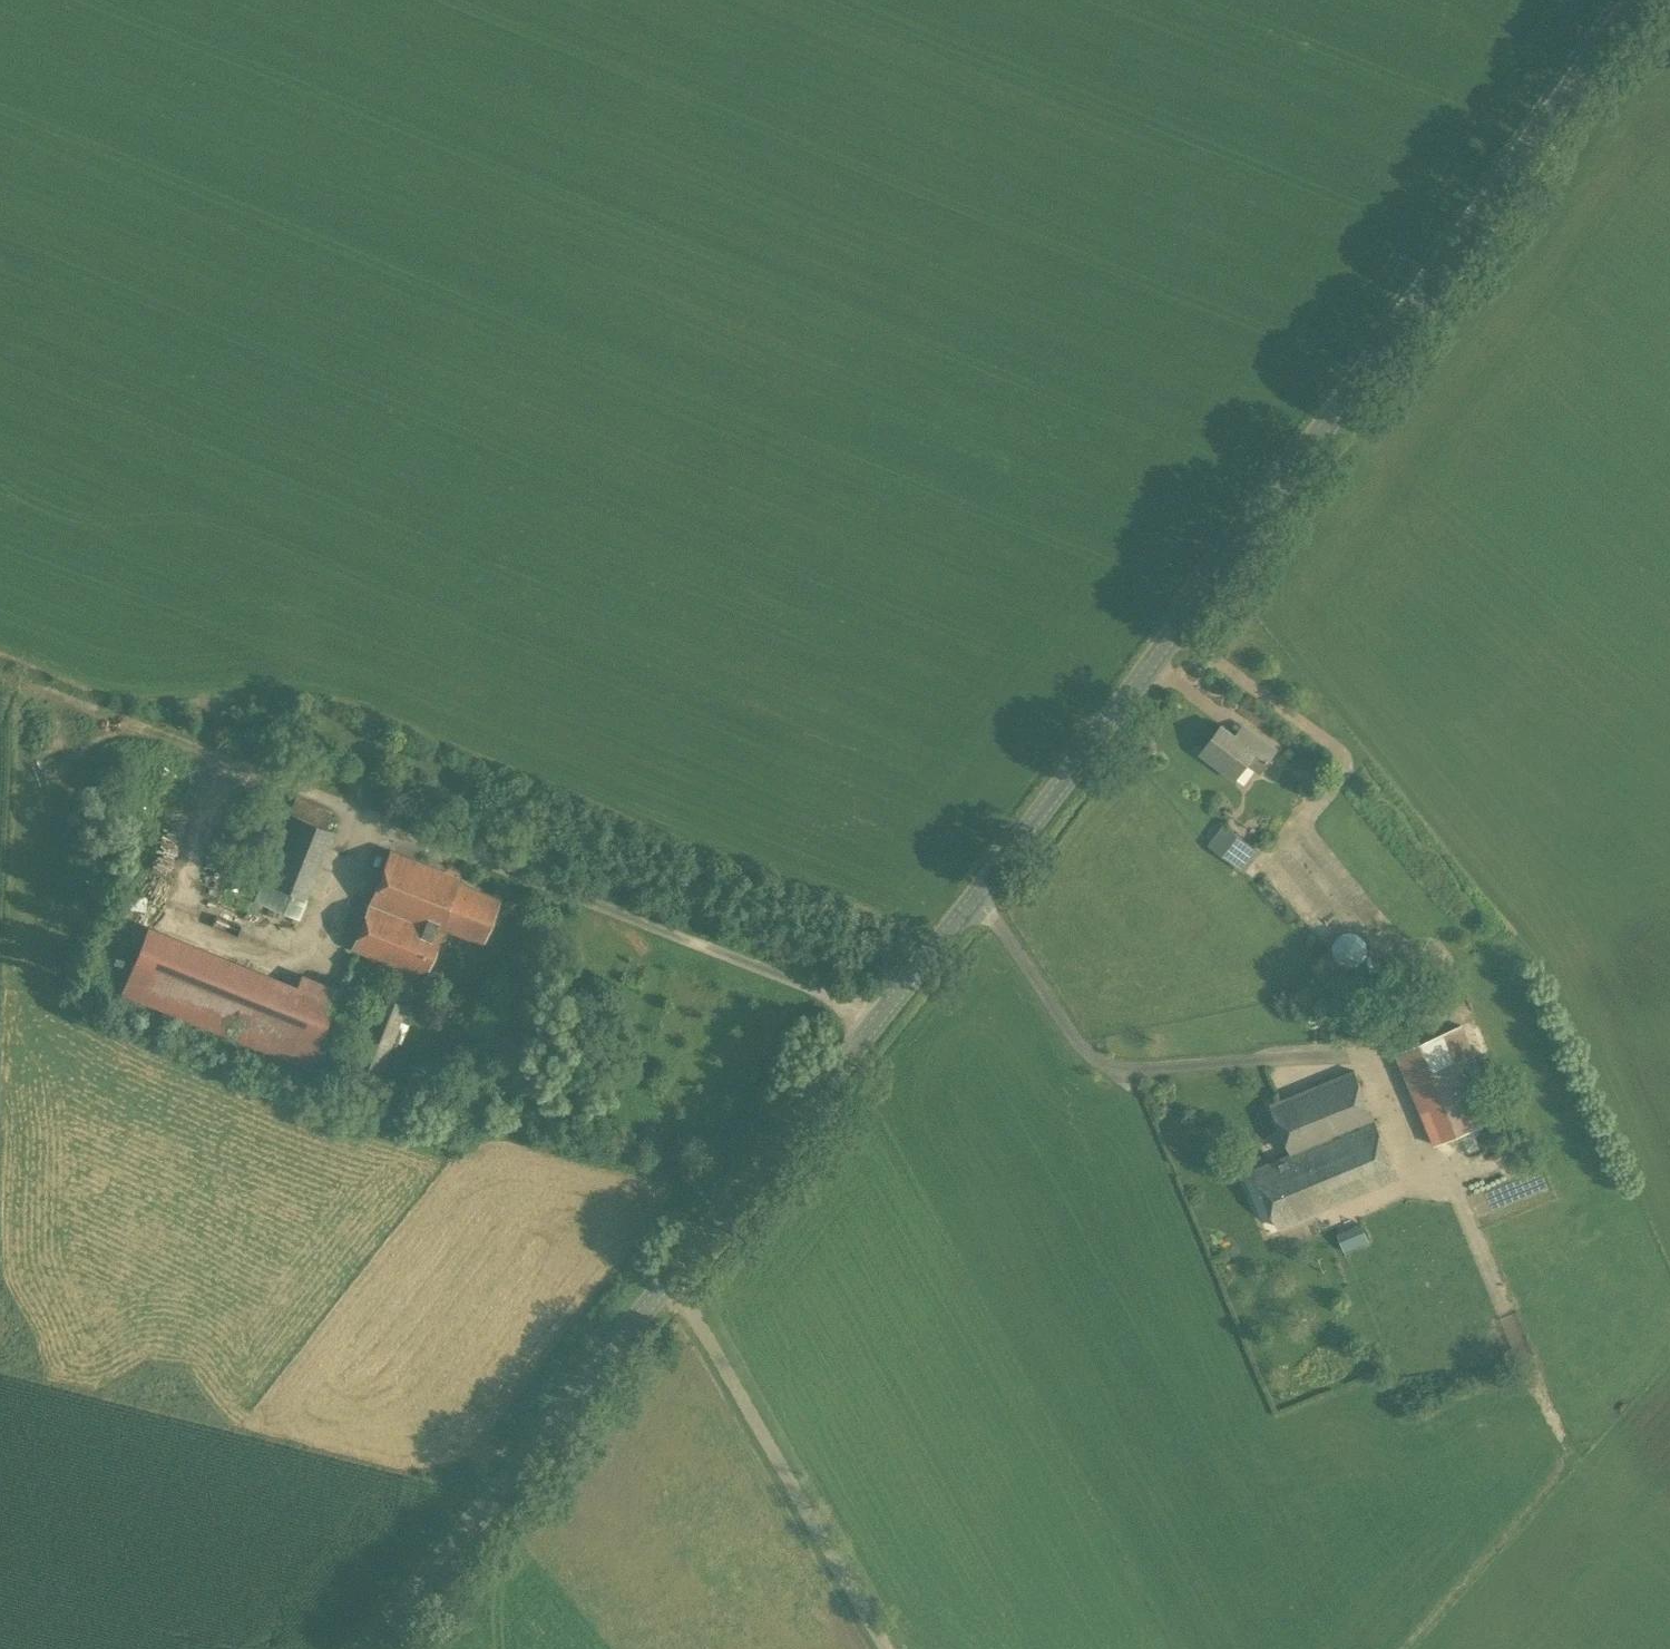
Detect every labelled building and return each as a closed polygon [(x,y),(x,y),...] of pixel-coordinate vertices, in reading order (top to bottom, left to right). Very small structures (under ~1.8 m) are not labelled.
[(1243,722),(1235,734),(1222,724),(1200,753),(1234,779),(1246,763),(1259,773),(1278,748),(1243,722)] [(295,796),(288,812),(275,806),(260,843),(274,847),(261,880),(306,897),(334,830),(324,826),(331,811),(295,796)] [(1210,845),(1244,871),(1260,851),(1226,824),(1210,845)] [(390,851),(352,947),(423,975),(440,932),(437,931),(440,925),(481,942),(498,898),(455,881),(456,878),(390,851)] [(295,970),(289,983),(143,922),(115,988),(301,1066),(334,986),(295,970)] [(1335,942),(1334,947),(1335,952),(1326,958),(1341,977),(1369,971),(1367,950),(1367,946),(1366,941),(1363,936),(1359,933),(1355,931),(1350,930),(1346,931),(1341,934),(1337,937),(1335,942)] [(376,1083),(407,1004),(381,994),(350,1073),(376,1083)] [(1316,1022),(1334,1021),(1333,1006),(1315,1007),(1316,1022)] [(1501,1117),(1462,1024),(1394,1053),(1434,1145),(1501,1117)] [(1370,1237),(1353,1196),(1397,1177),(1352,1071),(1272,1104),(1294,1153),(1255,1169),(1279,1227),(1327,1207),(1344,1247),(1393,1365),(1500,1320),(1451,1203),(1370,1237)]
